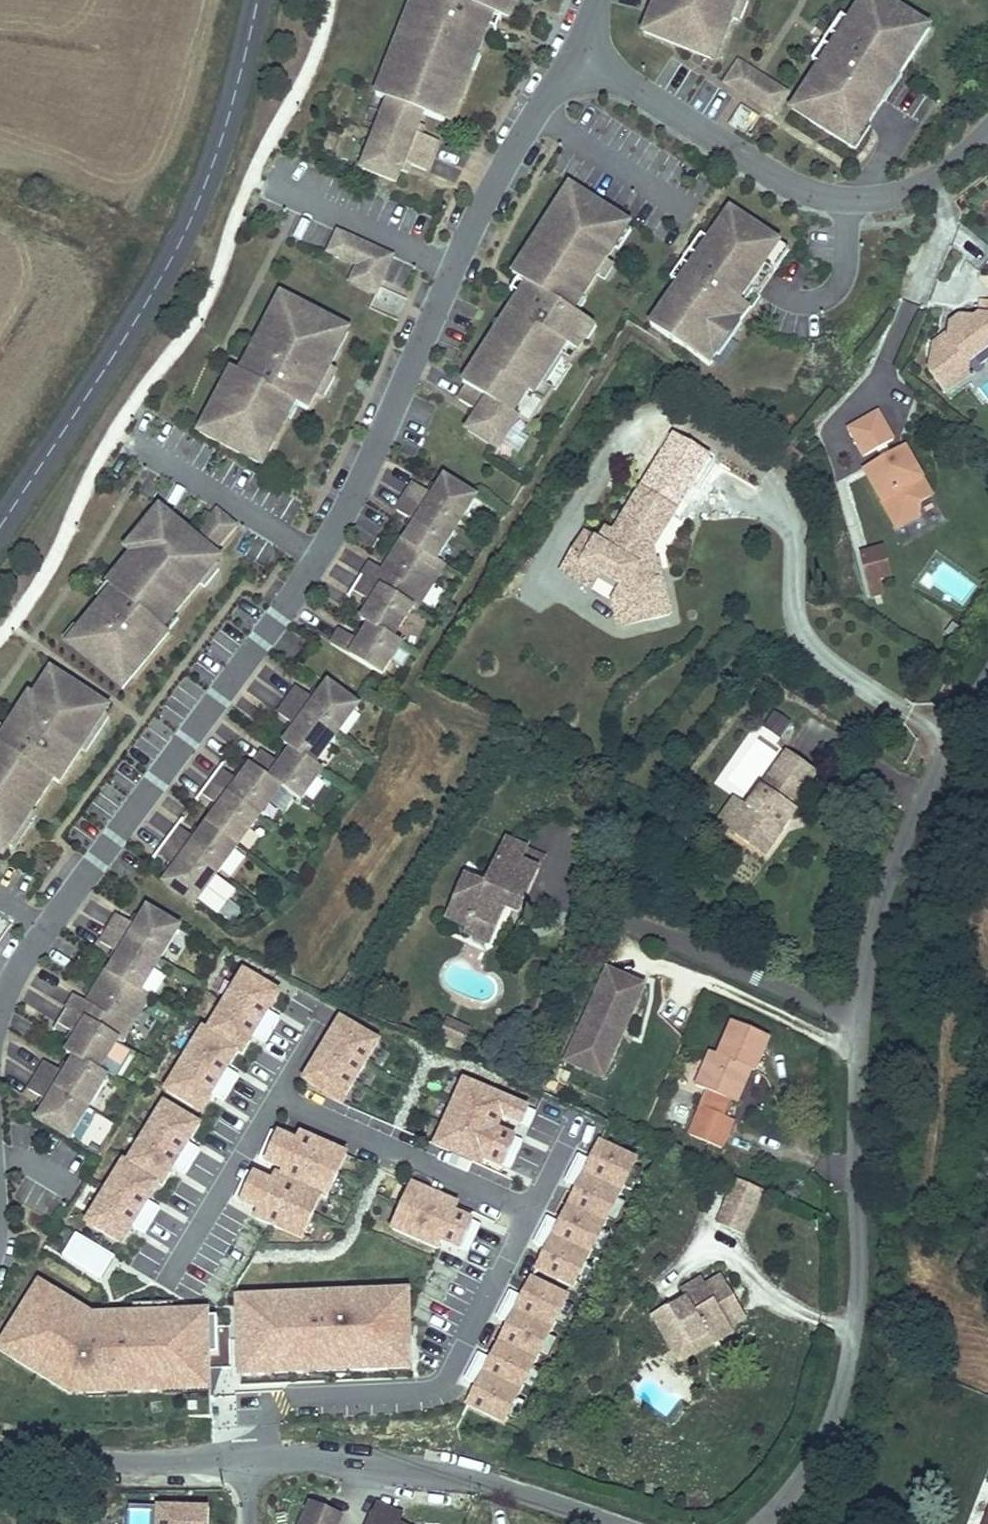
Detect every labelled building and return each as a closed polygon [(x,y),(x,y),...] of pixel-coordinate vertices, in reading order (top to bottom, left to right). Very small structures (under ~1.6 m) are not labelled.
[(491,30),(497,15),(505,19),(504,22),(506,19),(513,22),(522,0),(427,0),(426,3),(418,0),(407,28),(415,31),(403,59),(396,56),(390,72),(403,77),(393,102),(390,110),(383,129),(377,142),(370,161),(366,170),(401,184),(408,164),(430,172),(442,143),(420,134),(427,115),(447,123),(457,98),(464,101),(476,70),(470,68),(476,54),(481,56),(491,30)] [(666,8),(658,4),(647,32),(708,57),(719,32),(728,36),(735,19),(743,0),(670,0),(666,8)] [(735,19),(743,22),(752,0),(743,0),(735,19)] [(890,0),(866,0),(834,49),(838,51),(829,65),(825,62),(795,109),(855,148),(933,28),(890,0)] [(403,59),(415,31),(407,28),(405,28),(394,56),(396,56),(403,59)] [(718,61),(728,36),(719,32),(708,57),(718,61)] [(791,94),(740,60),(726,81),(777,115),(791,94)] [(393,102),(403,77),(390,72),(380,97),(393,102)] [(732,125),(749,135),(760,116),(743,106),(732,125)] [(632,222),(576,186),(542,239),(548,242),(540,254),(534,251),(519,275),(534,284),(510,321),(515,324),(507,337),(502,334),(484,361),(490,365),(477,387),(475,386),(465,400),(485,413),(474,431),(505,451),(539,396),(551,404),(560,390),(553,386),(569,360),(576,365),(592,340),(585,335),(594,322),(575,309),(584,296),(589,299),(621,248),(617,246),(632,222)] [(651,328),(711,369),(792,252),(732,211),(710,243),(680,287),(651,328)] [(360,266),(369,245),(340,232),(330,253),(360,266)] [(680,287),(710,243),(703,237),(673,282),(680,287)] [(369,245),(360,266),(352,282),(378,294),(371,308),(399,321),(409,299),(382,287),(396,257),(369,245)] [(318,393),(330,370),(339,354),(330,349),(343,325),(284,294),(270,321),(278,325),(271,338),(266,335),(245,373),(235,368),(222,393),(227,395),(220,409),(215,406),(201,432),(254,459),(266,435),(277,441),(290,416),(285,413),(292,400),(300,404),(310,409),(318,393)] [(980,299),(978,313),(972,317),(961,315),(949,325),(948,329),(947,336),(932,347),(942,360),(928,370),(943,390),(965,374),(967,361),(987,346),(987,300),(980,299)] [(271,338),(278,325),(270,321),(263,334),(266,335),(271,338)] [(339,354),(351,330),(343,325),(330,349),(339,354)] [(932,347),(947,336),(948,329),(933,341),(932,347)] [(942,360),(932,347),(928,370),(942,360)] [(326,397),(338,375),(330,370),(318,393),(326,397)] [(220,409),(227,395),(222,393),(219,391),(212,405),(215,406),(220,409)] [(293,418),(300,404),(292,400),(285,413),(290,416),(293,418)] [(898,441),(883,412),(855,428),(870,456),(898,441)] [(266,462),(277,441),(266,435),(254,459),(265,465),(266,462)] [(936,495),(911,448),(871,471),(902,528),(923,516),(923,502),(936,495)] [(429,600),(440,582),(452,563),(443,558),(483,496),(452,476),(440,494),(421,481),(403,508),(423,521),(412,538),(410,537),(393,563),(399,567),(396,572),(377,560),(368,574),(359,588),(379,601),(368,618),(377,624),(366,640),(347,627),(337,642),(388,674),(397,659),(408,643),(409,642),(400,636),(419,607),(423,609),(429,600)] [(682,520),(647,500),(622,545),(614,558),(606,553),(592,545),(570,581),(578,586),(586,571),(608,584),(632,597),(623,612),(629,638),(654,631),(679,625),(674,605),(663,571),(661,571),(653,574),(651,564),(655,562),(657,560),(682,520)] [(175,614),(201,583),(197,580),(212,563),(219,555),(214,551),(195,535),(160,506),(138,533),(148,542),(137,554),(134,551),(108,582),(114,587),(80,628),(82,630),(71,643),(115,680),(125,668),(133,675),(169,632),(168,631),(161,624),(172,611),(175,614)] [(214,551),(236,524),(219,509),(217,509),(195,535),(214,551)] [(137,554),(148,542),(138,533),(127,546),(134,551),(137,554)] [(606,553),(614,558),(622,545),(613,540),(606,553)] [(891,551),(866,558),(875,590),(888,585),(899,581),(891,551)] [(655,562),(651,564),(653,574),(661,571),(657,562),(657,560),(655,562)] [(205,586),(220,569),(212,563),(197,580),(201,583),(205,586)] [(608,584),(586,571),(578,586),(600,599),(608,584)] [(888,585),(875,590),(879,602),(891,599),(888,585)] [(168,631),(179,618),(175,614),(172,611),(161,624),(168,631)] [(71,643),(82,630),(80,628),(75,624),(64,637),(71,643)] [(975,637),(963,628),(954,639),(966,648),(975,637)] [(123,687),(133,675),(125,668),(115,680),(123,687)] [(54,669),(35,698),(26,711),(22,708),(0,742),(0,741),(0,851),(2,852),(8,843),(30,809),(34,811),(55,779),(61,783),(83,749),(80,747),(95,723),(98,725),(106,713),(111,707),(54,669)] [(179,866),(167,883),(196,904),(284,787),(302,801),(325,770),(317,764),(360,706),(331,684),(318,701),(299,687),(280,713),(299,727),(286,744),(294,750),(283,765),(264,751),(241,782),(222,768),(203,794),(222,808),(198,840),(179,826),(160,851),(179,866)] [(35,698),(27,693),(18,705),(22,708),(26,711),(35,698)] [(88,752),(111,717),(106,713),(98,725),(95,723),(80,747),(83,749),(88,752)] [(738,832),(753,842),(761,831),(778,842),(797,816),(791,812),(800,801),(822,769),(792,748),(753,804),(757,806),(738,832)] [(805,804),(800,801),(791,812),(797,816),(805,804)] [(16,848),(38,814),(34,811),(30,809),(8,843),(16,848)] [(761,831),(753,842),(770,853),(778,842),(761,831)] [(511,835),(505,847),(526,856),(531,844),(511,835)] [(526,856),(542,863),(547,851),(531,844),(526,856)] [(472,871),(455,911),(475,920),(481,908),(501,917),(510,897),(504,895),(507,887),(528,896),(530,892),(542,863),(526,856),(505,847),(491,879),(472,871)] [(525,903),(528,896),(507,887),(504,895),(510,897),(517,900),(525,903)] [(51,1100),(40,1118),(72,1137),(111,1074),(102,1068),(120,1039),(124,1041),(152,994),(144,989),(182,926),(151,907),(140,925),(120,913),(103,941),(123,953),(112,970),(110,969),(94,996),(100,1000),(97,1005),(77,993),(60,1021),(80,1033),(69,1051),(78,1056),(68,1072),(48,1060),(31,1088),(51,1100)] [(481,908),(475,920),(474,924),(494,933),(501,917),(481,908)] [(9,921),(0,916),(0,936),(9,921)] [(619,1067),(654,990),(617,974),(582,1050),(619,1067)] [(201,1030),(167,1090),(201,1110),(210,1093),(223,1101),(237,1076),(227,1070),(238,1052),(243,1055),(253,1038),(266,1046),(282,1019),(270,1012),(279,995),(243,975),(209,1035),(201,1030)] [(461,1044),(468,1028),(448,1019),(441,1035),(450,1039),(461,1044)] [(717,1052),(702,1085),(734,1100),(748,1068),(753,1071),(755,1072),(771,1037),(739,1023),(724,1055),(717,1052)] [(408,1056),(338,1024),(331,1038),(356,1050),(350,1063),(323,1051),(310,1079),(337,1091),(334,1099),(379,1120),(408,1056)] [(458,1052),(461,1044),(450,1039),(447,1047),(458,1052)] [(612,1081),(619,1067),(582,1050),(576,1064),(612,1081)] [(748,1068),(734,1100),(738,1102),(753,1071),(748,1068)] [(531,1128),(537,1114),(467,1082),(438,1146),(484,1166),(487,1159),(514,1171),(527,1142),(500,1130),(506,1117),(531,1128)] [(121,1161),(86,1221),(121,1241),(130,1224),(143,1231),(157,1207),(147,1201),(158,1183),(163,1186),(173,1169),(186,1177),(202,1149),(190,1142),(199,1126),(163,1106),(129,1165),(121,1161)] [(705,1107),(693,1135),(722,1149),(734,1121),(705,1107)] [(88,1143),(104,1148),(111,1125),(95,1120),(88,1143)] [(260,1218),(304,1237),(323,1195),(328,1198),(347,1154),(301,1133),(298,1141),(272,1129),(259,1158),(285,1170),(283,1176),(278,1174),(274,1182),(249,1171),(236,1199),(263,1211),(260,1218)] [(548,1254),(539,1272),(578,1291),(642,1165),(609,1148),(601,1165),(587,1158),(574,1184),(585,1189),(565,1228),(550,1221),(537,1248),(548,1254)] [(745,1230),(763,1191),(736,1179),(720,1219),(745,1230)] [(415,1185),(395,1230),(441,1251),(445,1243),(470,1254),(483,1226),(457,1214),(461,1206),(415,1185)] [(103,1282),(117,1256),(74,1232),(59,1258),(103,1282)] [(659,1310),(673,1336),(691,1327),(696,1337),(710,1330),(716,1340),(734,1330),(730,1322),(724,1310),(743,1300),(728,1271),(711,1281),(707,1276),(688,1286),(692,1293),(696,1299),(682,1307),(677,1300),(659,1310)] [(0,1343),(0,1351),(70,1393),(185,1391),(186,1417),(211,1416),(209,1370),(218,1372),(215,1310),(91,1314),(39,1282),(0,1343)] [(479,1391),(470,1409),(508,1428),(572,1302),(540,1285),(531,1302),(518,1295),(505,1321),(515,1326),(495,1365),(481,1358),(467,1385),(479,1391)] [(692,1293),(677,1300),(682,1307),(696,1299),(692,1293)] [(408,1294),(234,1300),(237,1378),(410,1373),(408,1294)] [(724,1310),(730,1322),(749,1312),(743,1300),(724,1310)] [(691,1327),(673,1336),(684,1357),(716,1340),(710,1330),(696,1337),(691,1327)] [(344,1502),(316,1490),(302,1523),(335,1523),(344,1502)] [(207,1505),(156,1504),(155,1523),(206,1523),(207,1505)] [(126,1523),(152,1523),(152,1512),(127,1511),(126,1523)] [(368,1523),(396,1523),(372,1514),(368,1523)]
